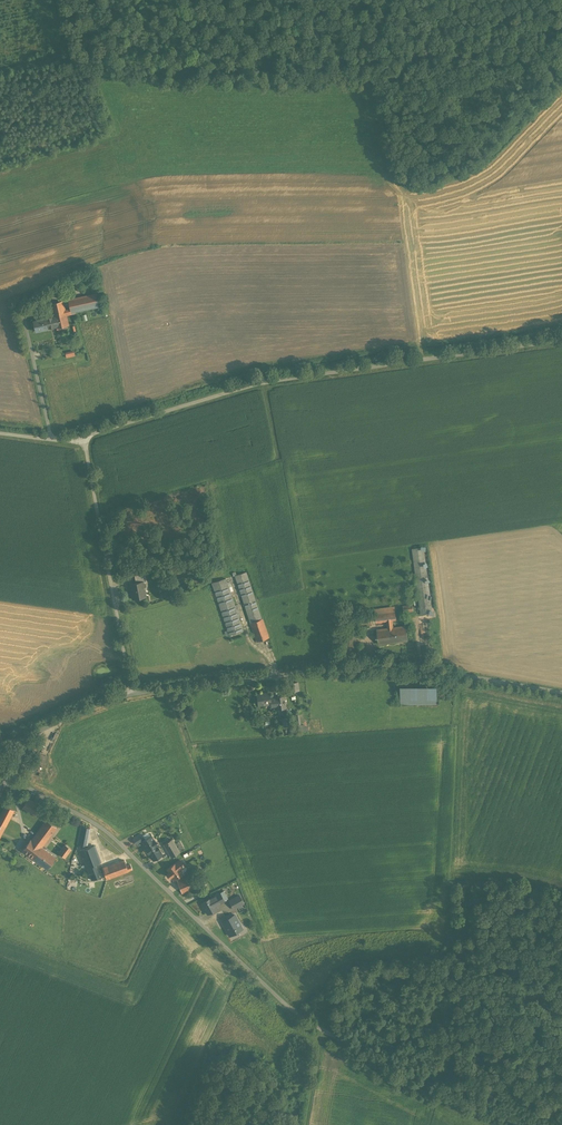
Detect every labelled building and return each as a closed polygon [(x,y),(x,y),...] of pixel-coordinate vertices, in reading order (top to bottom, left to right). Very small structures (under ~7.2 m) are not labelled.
[(96,293),(68,300),(70,309),(65,310),(66,315),(77,313),(76,310),(98,305),(96,293)] [(63,301),(50,304),(53,317),(54,323),(55,328),(68,325),(66,315),(65,310),(63,301)] [(53,317),(45,319),(45,318),(33,321),(35,331),(47,329),(46,325),(54,323),(53,317)] [(423,547),(412,549),(419,597),(420,606),(421,615),(432,613),(423,547)] [(261,619),(246,572),(235,575),(250,623),(256,642),(269,637),(262,619),(261,619)] [(144,573),(134,575),(136,583),(143,581),(143,582),(146,581),(144,573)] [(243,630),(225,578),(212,583),(229,635),(243,630)] [(136,583),(130,584),(132,599),(138,598),(138,596),(142,595),(143,597),(145,596),(143,596),(141,586),(143,586),(143,582),(143,581),(136,583)] [(395,611),(375,613),(376,622),(387,621),(388,628),(393,628),(392,620),(396,619),(395,611)] [(371,615),(353,618),(354,627),(372,624),(371,615)] [(393,628),(388,628),(390,643),(407,640),(405,626),(393,628)] [(388,628),(377,630),(379,644),(390,643),(388,628)] [(436,687),(401,687),(401,699),(401,701),(401,704),(436,704),(436,699),(436,687)] [(269,693),(256,695),(258,706),(270,704),(271,704),(276,703),(277,709),(285,708),(283,696),(275,697),(276,698),(270,699),(269,693)] [(282,718),(284,726),(291,725),(290,717),(282,718)] [(31,740),(25,752),(26,753),(30,755),(36,742),(31,740)] [(40,753),(35,762),(42,766),(47,756),(40,753)] [(46,809),(27,799),(22,808),(41,818),(46,809)] [(0,815),(0,836),(14,811),(5,806),(0,815)] [(46,820),(31,840),(31,839),(22,851),(32,859),(41,847),(56,827),(46,820)] [(90,829),(81,828),(79,840),(78,844),(81,845),(82,840),(88,841),(90,829)] [(133,837),(137,844),(147,838),(143,832),(133,837)] [(162,854),(151,837),(142,842),(153,860),(162,854)] [(179,852),(172,839),(163,844),(171,857),(179,852)] [(65,844),(59,853),(64,858),(71,849),(65,844)] [(94,846),(81,852),(91,880),(99,877),(94,864),(100,862),(94,846)] [(55,858),(41,847),(32,859),(46,869),(55,858)] [(124,860),(102,868),(106,879),(132,869),(130,865),(126,866),(124,860)] [(180,860),(175,864),(175,863),(167,869),(167,870),(169,872),(167,874),(169,877),(170,877),(170,876),(173,880),(182,873),(180,870),(184,866),(180,860)] [(188,873),(174,882),(181,893),(196,884),(188,873)] [(210,897),(201,902),(207,913),(216,908),(213,902),(217,900),(219,903),(224,900),(220,893),(219,893),(215,895),(215,896),(211,898),(210,897)] [(239,895),(229,901),(233,909),(243,903),(239,895)] [(234,915),(222,921),(229,936),(241,929),(239,925),(240,925),(238,920),(238,921),(234,915)]
